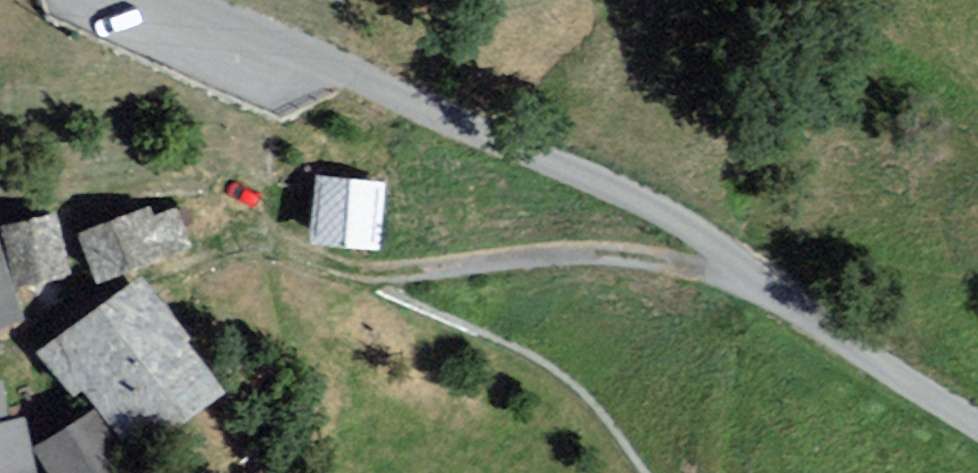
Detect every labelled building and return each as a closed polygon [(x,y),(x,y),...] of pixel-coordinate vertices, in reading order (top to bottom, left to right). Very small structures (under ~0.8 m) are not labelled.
[(316,224),(386,225),(387,161),(318,160),(316,224)] [(51,223),(6,233),(19,294),(64,284),(51,223)] [(126,223),(78,240),(95,287),(143,270),(126,223)] [(17,326),(0,279),(0,332),(17,326)] [(217,401),(130,294),(50,358),(138,465),(217,401)] [(39,453),(52,472),(123,472),(89,420),(39,453)] [(0,436),(0,472),(35,472),(25,430),(0,436)]
